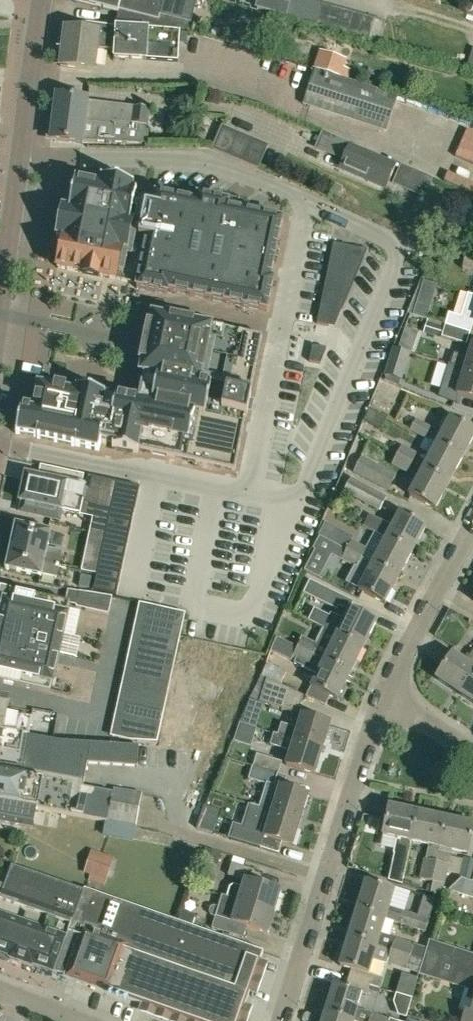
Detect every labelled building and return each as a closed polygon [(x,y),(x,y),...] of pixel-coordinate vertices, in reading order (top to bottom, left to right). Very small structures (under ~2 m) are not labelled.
[(69,0),(118,12),(119,10),(159,20),(160,15),(190,22),(196,0),(69,0)] [(369,39),(380,42),(385,21),(374,18),(363,15),(343,9),(322,3),(311,0),(289,0),(288,4),(274,0),(260,0),(258,8),(285,16),(315,24),(337,30),(358,36),(369,39)] [(116,27),(99,25),(98,32),(65,27),(61,65),(94,70),(97,47),(115,50),(115,57),(147,59),(149,28),(116,26),(116,27)] [(321,52),(315,69),(337,77),(343,60),(321,52)] [(385,129),(396,96),(337,77),(315,69),(304,102),(385,129)] [(140,125),(141,114),(149,114),(149,109),(88,101),(88,99),(57,95),(54,117),(110,124),(111,121),(140,125)] [(147,140),(149,114),(141,114),(140,125),(111,121),(110,124),(54,117),(51,139),(80,142),(80,140),(147,143),(147,140)] [(247,136),(225,128),(219,144),(217,150),(224,152),(238,158),(258,166),(267,144),(247,136)] [(335,157),(345,161),(343,167),(387,186),(396,164),(352,145),(353,143),(342,139),(324,132),(322,130),(314,148),(317,149),(335,157)] [(472,163),(472,152),(466,150),(462,159),(472,163)] [(433,179),(401,165),(392,185),(424,198),(433,179)] [(267,311),(273,280),(270,279),(282,220),(227,209),(228,203),(197,197),(196,203),(155,195),(153,206),(134,203),(136,191),(132,190),(133,184),(100,177),(99,183),(75,178),(69,209),(62,208),(56,237),(63,238),(57,268),(137,284),(136,288),(168,294),(168,291),(267,311)] [(343,254),(345,245),(333,243),(331,252),(343,254)] [(360,265),(367,250),(352,247),(348,262),(360,265)] [(341,263),(343,254),(331,252),(329,261),(341,263)] [(465,255),(463,268),(472,270),(472,257),(465,255)] [(339,272),(341,263),(329,261),(327,270),(339,272)] [(360,265),(348,262),(345,278),(354,280),(360,265)] [(337,281),(339,272),(327,270),(326,279),(337,281)] [(348,294),(354,280),(345,278),(342,293),(348,294)] [(336,290),(337,281),(326,279),(324,288),(336,290)] [(334,299),(336,290),(324,288),(322,297),(334,299)] [(342,309),(348,294),(342,293),(339,309),(342,309)] [(469,332),(472,322),(472,295),(469,293),(462,317),(449,313),(446,325),(469,332)] [(332,308),(334,299),(322,297),(320,305),(332,308)] [(330,317),(332,308),(320,305),(318,314),(330,317)] [(426,319),(429,309),(416,305),(413,315),(426,319)] [(246,415),(251,394),(250,394),(262,336),(151,314),(149,325),(147,325),(139,363),(141,363),(139,374),(143,375),(138,400),(116,396),(115,397),(104,395),(105,393),(76,387),(75,391),(38,383),(32,410),(21,408),(16,434),(37,438),(37,439),(74,446),(99,450),(100,443),(113,445),(112,448),(137,453),(138,451),(235,470),(246,415)] [(328,326),(330,317),(318,314),(316,323),(328,326)] [(441,337),(444,326),(427,321),(423,332),(441,337)] [(466,343),(469,332),(446,325),(442,336),(466,343)] [(472,343),(467,357),(454,353),(451,364),(464,368),(472,370),(472,343)] [(326,348),(312,345),(309,361),(323,364),(326,348)] [(384,379),(397,384),(398,380),(399,378),(401,378),(409,352),(393,347),(385,373),(386,374),(385,376),(384,379)] [(464,368),(456,393),(472,399),(472,370),(464,368)] [(472,436),(472,429),(450,416),(436,442),(462,456),(472,436)] [(425,438),(431,426),(416,418),(409,430),(425,438)] [(449,481),(462,456),(436,442),(423,467),(449,481)] [(412,462),(418,452),(402,444),(397,454),(412,462)] [(407,472),(412,462),(397,454),(391,464),(407,472)] [(387,490),(396,474),(361,456),(353,472),(387,490)] [(82,486),(84,474),(41,465),(39,477),(26,474),(21,500),(23,501),(21,511),(60,519),(62,509),(81,513),(87,487),(82,486)] [(435,507),(449,481),(423,467),(409,493),(435,507)] [(362,483),(352,478),(344,492),(381,512),(382,509),(389,498),(362,483)] [(411,551),(425,525),(399,511),(385,537),(411,551)] [(107,522),(106,533),(129,538),(132,526),(107,522)] [(320,535),(329,540),(336,528),(324,522),(318,534),(320,535)] [(59,565),(62,552),(48,549),(52,531),(15,524),(10,548),(46,555),(44,564),(58,568),(59,565)] [(129,538),(106,533),(103,544),(127,549),(129,538)] [(336,556),(340,548),(345,551),(346,549),(329,540),(320,535),(313,549),(330,558),(332,554),(336,556)] [(398,577),(411,551),(385,537),(371,563),(398,577)] [(361,557),(366,548),(351,540),(346,549),(361,557)] [(103,544),(101,555),(125,561),(127,549),(103,544)] [(57,572),(58,568),(44,564),(46,555),(10,548),(6,569),(42,576),(42,575),(56,577),(57,572)] [(398,577),(371,563),(361,557),(346,549),(345,551),(340,548),(336,556),(341,558),(354,565),(352,569),(365,575),(358,588),(384,602),(398,577)] [(125,561),(101,555),(99,569),(122,573),(125,561)] [(99,569),(95,581),(119,586),(122,574),(99,569)] [(119,586),(95,581),(93,591),(117,597),(119,586)] [(349,608),(352,601),(343,597),(310,581),(303,593),(337,610),(339,606),(348,610),(349,608)] [(71,603),(2,588),(0,599),(0,612),(3,613),(0,623),(0,681),(51,693),(71,603)] [(108,614),(112,597),(111,597),(99,595),(79,591),(76,607),(108,614)] [(158,742),(187,613),(160,607),(141,602),(111,736),(131,740),(158,742)] [(376,621),(349,608),(348,610),(343,620),(331,614),(329,617),(315,610),(309,622),(323,629),(324,628),(326,628),(336,634),(363,647),(376,621)] [(297,647),(350,673),(363,647),(336,634),(329,649),(302,636),(297,647)] [(350,673),(297,647),(292,657),(295,658),(293,663),(301,666),(316,673),(317,673),(311,686),(326,693),(338,699),(350,673)] [(472,673),(472,666),(452,652),(435,677),(460,693),(472,673)] [(261,675),(281,685),(286,671),(266,663),(261,675)] [(460,693),(472,702),(472,673),(460,693)] [(281,685),(261,675),(250,699),(240,723),(253,727),(259,701),(297,714),(303,695),(281,685)] [(33,717),(8,713),(10,698),(0,697),(0,720),(31,725),(33,717)] [(297,728),(285,724),(281,723),(277,734),(282,735),(281,736),(322,748),(330,723),(302,714),(297,728)] [(88,757),(87,763),(137,766),(139,746),(90,743),(62,741),(30,735),(31,725),(0,720),(0,742),(88,757)] [(315,773),(322,748),(281,736),(282,735),(274,733),(270,744),(290,750),(286,764),(315,773)] [(88,757),(0,742),(0,771),(83,785),(87,763),(88,757)] [(277,773),(281,761),(255,754),(252,765),(277,773)] [(277,773),(252,765),(252,766),(251,765),(247,779),(265,784),(258,807),(271,811),(300,820),(308,794),(280,785),(283,775),(277,773)] [(37,809),(83,818),(106,822),(112,792),(83,787),(83,785),(0,771),(0,802),(37,809)] [(112,792),(106,822),(104,835),(132,840),(135,825),(136,826),(141,794),(113,788),(112,792)] [(34,826),(37,809),(0,802),(0,820),(34,826)] [(382,834),(397,838),(393,853),(394,853),(388,879),(388,880),(402,884),(402,883),(411,841),(417,811),(389,805),(382,834)] [(292,845),(300,820),(271,811),(264,836),(292,845)] [(436,861),(446,817),(417,811),(411,841),(412,841),(429,845),(426,859),(424,859),(420,878),(431,880),(436,861)] [(446,817),(439,847),(452,850),(467,853),(472,828),(472,823),(446,817)] [(234,825),(230,838),(256,846),(260,833),(234,825)] [(217,865),(221,852),(207,847),(203,860),(217,865)] [(105,885),(114,857),(92,849),(84,872),(90,874),(88,880),(105,885)] [(463,857),(459,876),(472,879),(472,859),(463,857)] [(448,864),(436,861),(431,880),(433,881),(444,883),(448,864)] [(281,890),(253,882),(256,870),(231,863),(228,875),(244,880),(242,888),(233,886),(229,888),(226,897),(274,911),(281,890)] [(69,932),(84,890),(16,867),(11,865),(10,865),(0,898),(0,899),(0,955),(8,958),(7,961),(31,970),(33,967),(34,967),(53,974),(53,975),(54,972),(69,932)] [(472,881),(462,877),(448,889),(472,897),(472,881)] [(418,915),(403,911),(389,906),(394,889),(365,881),(356,909),(385,918),(399,922),(399,923),(418,930),(419,929),(425,931),(435,898),(423,895),(418,915)] [(263,952),(191,926),(85,888),(69,932),(80,936),(66,975),(193,1020),(238,1020),(263,952)] [(226,897),(222,895),(218,908),(213,906),(210,908),(209,912),(211,915),(215,917),(211,928),(228,933),(232,922),(268,932),(274,911),(226,897)] [(377,946),(385,918),(356,909),(348,936),(377,946)] [(182,911),(178,922),(191,926),(195,916),(182,911)] [(368,973),(377,946),(348,936),(339,964),(351,968),(368,973)] [(422,960),(424,954),(426,947),(413,943),(395,937),(391,950),(410,956),(422,960)] [(429,939),(426,947),(424,954),(437,958),(441,943),(429,940),(429,939)] [(453,947),(448,962),(472,969),(472,953),(453,947)] [(410,956),(391,950),(387,962),(406,968),(410,956)] [(440,959),(437,958),(424,954),(422,960),(419,973),(418,974),(419,974),(434,979),(440,959)] [(448,962),(440,959),(434,979),(468,989),(466,998),(472,1000),(472,969),(448,962)] [(333,983),(324,1011),(353,1020),(362,993),(345,987),(333,983)] [(471,1012),(465,1010),(462,1020),(472,1020),(472,1006),(471,1012)] [(353,1020),(324,1011),(321,1020),(353,1020)] [(391,1018),(371,1012),(369,1020),(400,1020),(391,1018)]
